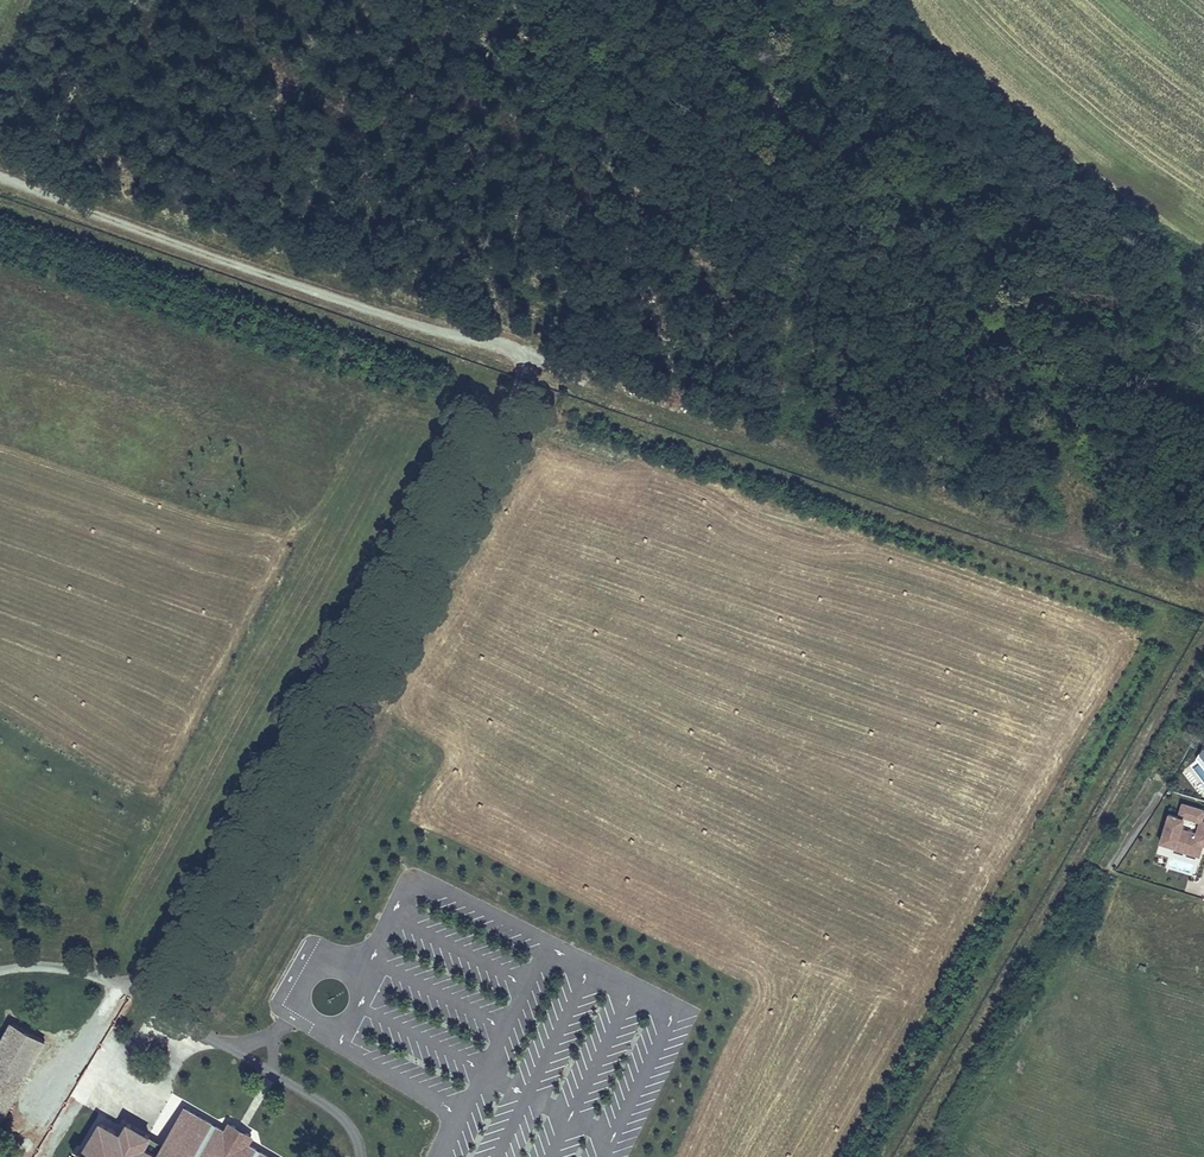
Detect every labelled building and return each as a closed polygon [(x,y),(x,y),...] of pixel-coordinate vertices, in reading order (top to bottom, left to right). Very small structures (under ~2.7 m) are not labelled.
[(1196,754),(1203,765),(1203,748),(1196,754)] [(1159,844),(1200,855),(1203,846),(1203,847),(1203,820),(1203,817),(1203,807),(1181,801),(1178,813),(1167,811),(1159,844)] [(16,1022),(0,1050),(0,1114),(5,1116),(48,1039),(16,1022)] [(177,1151),(174,1156),(277,1156),(251,1142),(255,1134),(230,1119),(226,1127),(186,1104),(163,1143),(177,1151)] [(79,1156),(174,1156),(177,1151),(163,1143),(148,1134),(146,1138),(127,1127),(122,1135),(100,1121),(79,1156)]
